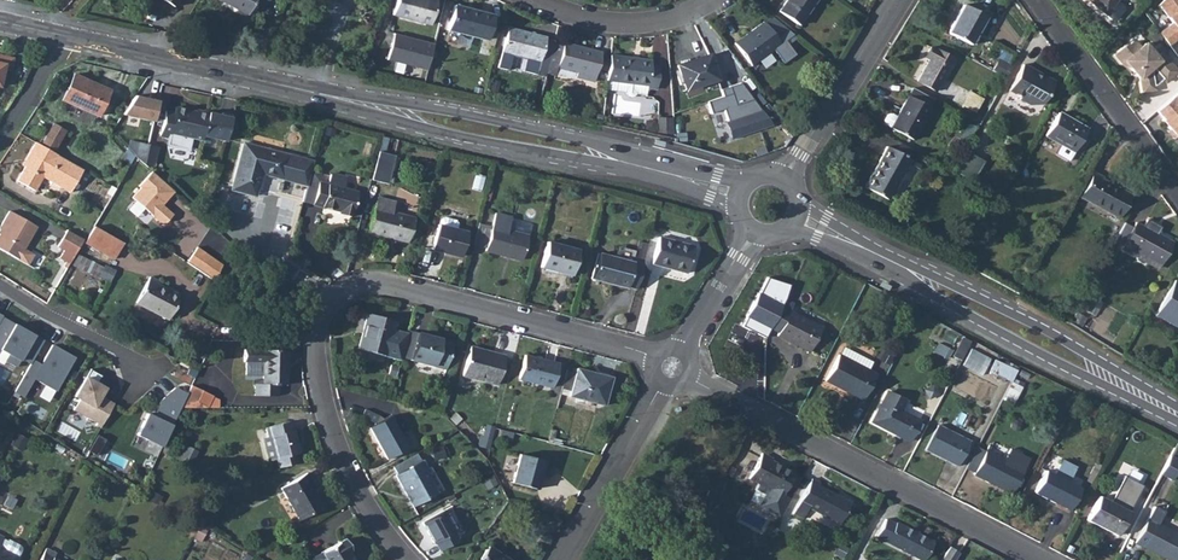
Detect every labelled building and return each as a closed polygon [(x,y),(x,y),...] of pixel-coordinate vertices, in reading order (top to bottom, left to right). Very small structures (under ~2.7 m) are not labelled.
[(173,8),(178,0),(160,0),(173,8)] [(248,15),(256,0),(218,0),(248,15)] [(394,16),(431,26),(437,1),(433,0),(398,0),(394,16)] [(781,15),(801,28),(819,0),(791,0),(781,15)] [(1117,18),(1125,10),(1125,5),(1118,0),(1094,0),(1093,2),(1112,19),(1117,18)] [(1156,2),(1170,19),(1157,30),(1167,42),(1177,33),(1177,0),(1158,0),(1156,2)] [(965,1),(950,29),(972,42),(987,13),(965,1)] [(456,6),(449,32),(487,41),(493,16),(456,6)] [(778,41),(766,25),(738,46),(754,69),(776,52),(786,66),(798,57),(788,43),(796,37),(789,33),(778,41)] [(555,46),(555,44),(546,41),(547,40),(510,31),(500,71),(510,74),(514,57),(529,61),(526,74),(540,77),(541,73),(549,76),(555,46)] [(393,33),(387,59),(426,69),(433,44),(393,33)] [(1124,39),(1112,49),(1120,59),(1128,61),(1138,73),(1140,87),(1154,84),(1153,80),(1155,80),(1161,74),(1164,77),(1174,68),(1176,67),(1175,66),(1161,50),(1156,54),(1143,38),(1138,42),(1134,37),(1130,36),(1125,40),(1124,39)] [(555,46),(549,76),(558,78),(559,69),(564,48),(555,46)] [(595,83),(596,79),(601,56),(564,46),(564,48),(559,69),(577,74),(576,78),(595,83)] [(933,59),(921,81),(937,90),(955,58),(933,46),(927,56),(933,59)] [(4,71),(11,72),(14,59),(0,56),(0,86),(4,71)] [(998,57),(992,68),(1005,76),(1012,64),(998,57)] [(709,58),(679,69),(688,93),(718,83),(709,58)] [(611,59),(609,85),(649,89),(649,92),(658,92),(660,70),(651,69),(652,63),(611,59)] [(1023,62),(1009,88),(1021,95),(1020,97),(1032,104),(1043,102),(1055,79),(1023,62)] [(74,74),(62,100),(98,115),(109,89),(74,74)] [(731,139),(771,126),(740,84),(720,90),(723,96),(707,102),(722,109),(731,139)] [(914,86),(909,94),(931,106),(935,98),(914,86)] [(1155,106),(1161,114),(1160,115),(1168,124),(1174,132),(1177,130),(1177,131),(1177,86),(1172,91),(1155,106)] [(894,113),(888,124),(912,137),(931,106),(909,94),(899,111),(896,110),(894,113)] [(121,115),(151,122),(157,100),(134,95),(121,115)] [(163,111),(158,137),(167,139),(166,145),(185,149),(188,138),(200,140),(200,136),(205,114),(174,108),(172,113),(163,111)] [(881,119),(888,124),(894,113),(887,109),(883,110),(880,116),(881,119)] [(219,115),(205,113),(205,114),(200,136),(223,141),(229,115),(219,112),(219,115)] [(1057,114),(1045,136),(1074,152),(1086,129),(1057,114)] [(51,124),(38,146),(51,152),(62,131),(51,124)] [(1174,132),(1168,124),(1165,126),(1172,133),(1174,132)] [(38,146),(33,142),(23,159),(26,161),(24,164),(14,182),(33,192),(41,177),(68,192),(81,168),(51,152),(38,146)] [(138,144),(136,154),(149,166),(152,164),(155,147),(138,144)] [(298,162),(288,160),(288,156),(241,145),(230,192),(254,197),(259,175),(306,186),(307,181),(309,172),(311,161),(299,159),(298,162)] [(888,146),(866,187),(889,199),(912,159),(888,146)] [(373,178),(392,183),(398,155),(380,150),(373,178)] [(964,152),(953,171),(970,181),(981,161),(964,152)] [(173,189),(151,169),(138,183),(140,185),(131,194),(159,220),(164,220),(171,212),(161,202),(173,189)] [(309,172),(307,181),(315,183),(310,206),(336,212),(336,215),(349,218),(355,193),(340,190),(325,186),(317,184),(319,175),(309,172)] [(1092,174),(1079,199),(1117,219),(1129,197),(1100,181),(1101,178),(1092,174)] [(325,186),(340,190),(342,180),(340,177),(330,175),(327,176),(325,186)] [(306,186),(302,204),(310,206),(315,183),(307,181),(306,186)] [(375,200),(367,235),(407,244),(413,218),(391,213),(393,204),(375,200)] [(0,237),(0,251),(27,266),(32,256),(22,250),(34,228),(7,212),(0,225),(0,237)] [(495,215),(485,252),(522,261),(528,236),(507,230),(510,218),(495,215)] [(438,227),(456,232),(457,226),(455,222),(443,219),(440,221),(438,227)] [(1155,227),(1145,222),(1142,229),(1134,225),(1121,250),(1128,255),(1131,251),(1159,267),(1171,245),(1156,237),(1159,231),(1155,229),(1155,227)] [(84,239),(83,240),(112,256),(121,240),(92,224),(84,239)] [(430,226),(426,245),(432,246),(437,228),(430,226)] [(437,227),(431,250),(460,258),(465,234),(456,232),(438,227),(437,227)] [(80,237),(64,228),(54,246),(61,249),(57,257),(67,263),(80,237)] [(660,240),(653,266),(687,275),(694,249),(660,240)] [(548,244),(541,269),(573,277),(579,252),(548,244)] [(198,245),(187,260),(215,282),(223,266),(198,245)] [(628,288),(636,290),(643,262),(636,260),(635,265),(599,255),(593,281),(628,290),(628,288)] [(113,277),(116,265),(77,257),(74,269),(113,277)] [(151,279),(137,305),(169,322),(181,299),(159,286),(160,284),(151,279)] [(879,286),(889,291),(891,286),(881,281),(879,286)] [(1156,316),(1177,328),(1177,285),(1174,282),(1156,316)] [(786,303),(771,331),(779,335),(778,339),(810,355),(822,331),(791,314),(794,307),(786,303)] [(360,349),(402,360),(409,334),(395,330),(398,321),(369,313),(360,349)] [(1,318),(0,320),(0,350),(8,355),(5,361),(15,368),(20,359),(29,364),(43,341),(33,335),(28,344),(16,337),(21,329),(1,318)] [(16,337),(28,344),(33,335),(21,329),(16,337)] [(418,333),(410,360),(445,369),(452,343),(418,333)] [(963,336),(955,356),(963,359),(971,339),(963,336)] [(74,358),(52,346),(32,379),(55,392),(74,358)] [(470,348),(463,378),(498,387),(505,358),(470,348)] [(985,373),(992,356),(971,348),(964,365),(985,373)] [(287,352),(243,352),(243,364),(262,364),(263,385),(255,385),(255,396),(278,397),(278,386),(287,385),(287,352)] [(525,357),(520,380),(554,389),(559,366),(525,357)] [(838,359),(825,385),(863,404),(876,378),(838,359)] [(994,360),(990,373),(1015,380),(1019,366),(994,360)] [(101,377),(89,370),(74,398),(78,400),(72,411),(96,424),(100,427),(113,405),(99,397),(104,389),(96,385),(101,377)] [(567,371),(562,391),(572,394),(571,398),(606,407),(613,380),(578,371),(577,374),(567,371)] [(187,397),(180,410),(207,410),(212,399),(191,388),(187,397)] [(146,416),(136,437),(161,449),(180,410),(187,397),(174,390),(159,403),(152,419),(146,416)] [(887,395),(872,426),(910,445),(920,424),(900,414),(904,404),(887,395)] [(908,403),(905,410),(923,416),(925,409),(908,403)] [(390,416),(370,428),(387,460),(408,449),(390,416)] [(265,429),(267,437),(269,436),(275,459),(276,459),(278,468),(297,464),(294,454),(299,453),(293,430),(291,430),(289,423),(265,429)] [(938,429),(926,454),(958,470),(971,446),(938,429)] [(403,434),(410,445),(417,441),(410,430),(403,434)] [(269,436),(267,437),(262,438),(268,461),(275,459),(269,436)] [(187,447),(179,463),(189,467),(196,451),(187,447)] [(975,477),(986,456),(978,452),(967,473),(975,477)] [(1012,498),(1030,463),(1011,453),(1006,464),(987,454),(986,456),(975,477),(974,479),(1012,498)] [(521,455),(514,483),(538,489),(546,461),(521,455)] [(791,502),(783,498),(795,476),(772,464),(773,461),(763,456),(750,481),(759,486),(756,493),(766,498),(764,502),(768,512),(782,520),(791,502)] [(422,461),(396,476),(413,507),(437,494),(424,471),(426,470),(422,461)] [(1053,480),(1045,475),(1033,497),(1069,515),(1080,493),(1068,487),(1075,473),(1061,465),(1053,480)] [(307,473),(282,487),(300,519),(323,506),(310,483),(312,482),(307,473)] [(645,480),(639,491),(649,496),(655,485),(645,480)] [(812,481),(794,516),(803,521),(808,511),(839,528),(851,506),(819,489),(820,486),(812,481)] [(1131,509),(1133,505),(1104,490),(1101,495),(1131,509)] [(1099,501),(1087,524),(1117,539),(1128,516),(1099,501)] [(443,512),(422,523),(433,545),(435,544),(439,552),(457,542),(453,534),(455,533),(443,512)] [(1159,559),(1177,559),(1177,538),(1147,522),(1135,547),(1159,559)] [(877,541),(914,559),(927,559),(934,546),(896,526),(895,528),(886,523),(877,541)] [(0,544),(0,545),(20,555),(23,548),(23,545),(22,543),(10,537),(9,538),(4,536),(0,544)] [(346,552),(351,549),(345,538),(315,556),(318,559),(350,559),(349,558),(346,552)] [(0,545),(0,559),(17,559),(20,555),(0,545)] [(40,559),(61,559),(54,556),(56,552),(47,547),(40,559)] [(480,559),(502,559),(488,549),(480,559)] [(941,559),(957,559),(958,558),(949,550),(941,559)]
